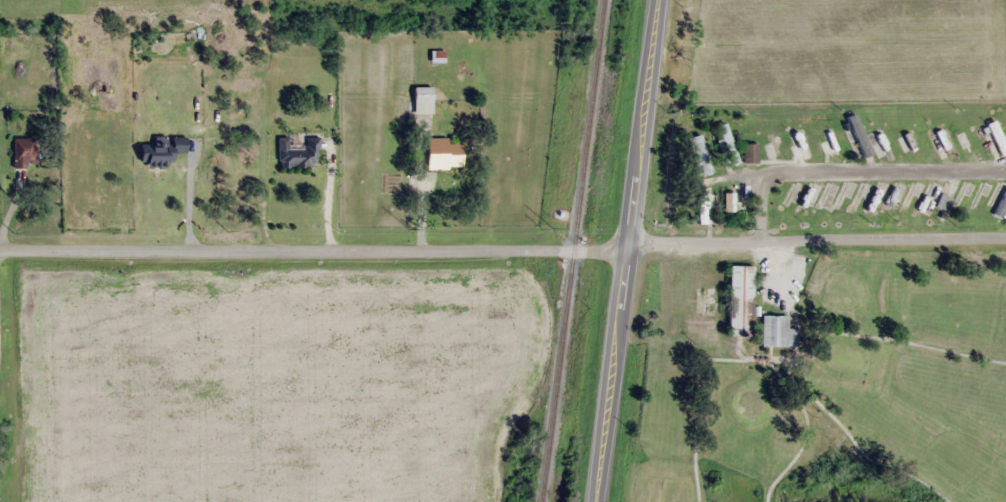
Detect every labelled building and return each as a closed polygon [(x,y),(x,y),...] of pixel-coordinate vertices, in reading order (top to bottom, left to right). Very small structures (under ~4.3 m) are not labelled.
[(200,41),(200,32),(185,32),(185,41),(200,41)] [(431,86),(412,86),(412,113),(431,113),(431,86)] [(880,159),(896,151),(878,117),(871,121),(876,130),(868,135),(880,159)] [(835,156),(827,119),(818,121),(826,158),(835,156)] [(922,146),(910,119),(903,122),(909,135),(900,140),(904,148),(912,145),(915,150),(922,146)] [(1005,153),(1005,147),(993,121),(982,126),(998,157),(1005,153)] [(716,125),(727,165),(736,163),(726,122),(716,125)] [(808,153),(799,122),(788,125),(794,144),(785,146),(788,158),(808,153)] [(764,128),(774,158),(782,155),(772,126),(764,128)] [(686,138),(698,176),(712,171),(699,133),(686,138)] [(171,165),(171,153),(184,153),(184,136),(153,136),(153,148),(139,148),(139,165),(171,165)] [(27,168),(27,163),(35,163),(35,137),(12,137),(12,168),(27,168)] [(278,167),(316,166),(315,137),(302,137),(302,145),(289,146),(289,137),(277,137),(278,167)] [(425,138),(425,168),(461,168),(461,138),(425,138)] [(757,142),(742,142),(742,162),(757,162),(757,142)] [(797,186),(787,181),(775,207),(785,212),(797,186)] [(911,219),(924,225),(932,205),(945,210),(950,198),(925,187),(911,219)] [(878,218),(886,221),(897,191),(890,188),(878,218)] [(1003,220),(1005,216),(1005,188),(992,214),(1003,220)] [(688,189),(688,223),(711,223),(711,189),(688,189)] [(727,264),(725,335),(753,338),(757,344),(786,347),(786,314),(760,313),(753,266),(727,264)]
